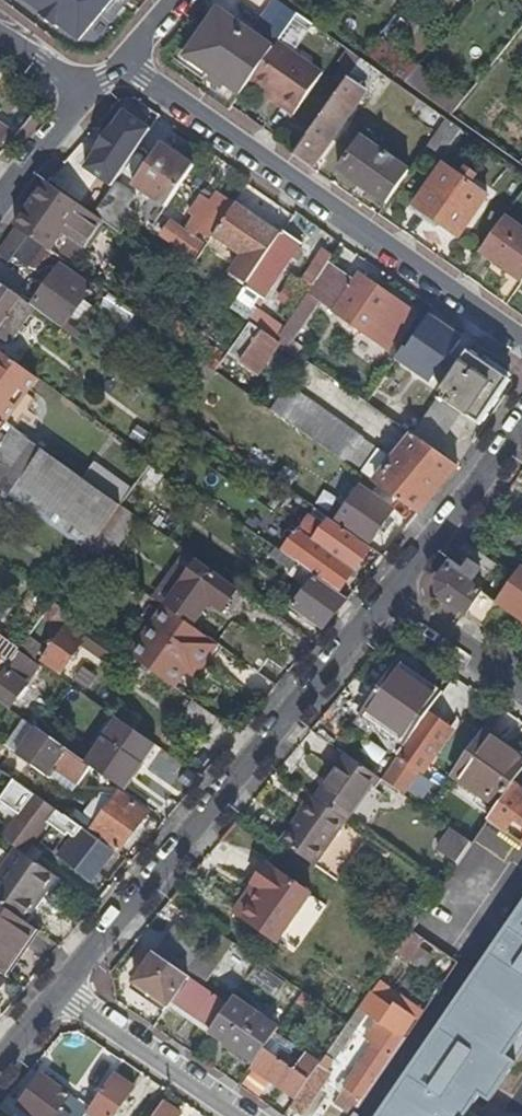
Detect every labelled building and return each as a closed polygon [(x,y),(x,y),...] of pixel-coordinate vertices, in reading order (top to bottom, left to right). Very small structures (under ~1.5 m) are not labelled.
[(15,2),(75,48),(113,0),(16,0),(15,2)] [(283,34),(297,14),(277,0),(236,0),(283,34)] [(271,52),(214,10),(185,48),(236,89),(271,52)] [(294,49),(310,25),(297,16),(281,40),(294,49)] [(416,67),(377,37),(364,54),(404,82),(416,67)] [(321,76),(276,45),(271,52),(250,81),(269,94),(280,102),(278,105),(293,115),(321,76)] [(361,59),(348,50),(339,62),(346,67),(352,71),(361,59)] [(366,91),(380,73),(361,59),(352,71),(341,87),(291,156),(310,169),(366,91)] [(352,71),(346,67),(335,82),(341,87),(352,71)] [(434,80),(416,67),(404,82),(422,95),(434,80)] [(422,95),(450,114),(462,100),(434,80),(422,95)] [(280,102),(269,94),(267,97),(278,105),(280,102)] [(134,136),(137,132),(114,117),(96,144),(98,145),(89,159),(118,177),(127,164),(126,163),(142,140),(134,136)] [(440,162),(462,131),(446,119),(424,150),(440,162)] [(10,127),(0,120),(0,141),(10,127)] [(337,171),(385,205),(408,172),(360,138),(358,141),(354,138),(347,146),(352,150),(337,171)] [(165,206),(191,166),(160,145),(133,185),(165,206)] [(211,168),(197,158),(191,166),(165,206),(159,214),(169,221),(172,223),(211,168)] [(458,238),(486,198),(442,166),(413,207),(433,221),(436,216),(459,232),(456,237),(458,238)] [(79,246),(99,219),(92,215),(82,208),(46,183),(14,226),(53,254),(66,237),(79,246)] [(82,208),(92,215),(108,191),(98,184),(82,208)] [(120,199),(109,191),(92,215),(99,219),(134,243),(140,233),(111,212),(120,199)] [(200,232),(210,238),(212,235),(234,203),(215,191),(209,201),(200,194),(186,213),(192,217),(183,230),(195,239),(200,232)] [(279,235),(234,203),(212,235),(240,255),(228,272),(246,284),(279,235)] [(159,234),(169,221),(159,214),(150,228),(159,234)] [(521,283),(521,282),(521,231),(503,217),(479,252),(521,283)] [(195,239),(183,230),(172,223),(169,221),(159,234),(193,258),(202,244),(195,239)] [(299,244),(281,232),(279,235),(246,284),(237,298),(250,307),(254,301),(258,303),(299,244)] [(155,243),(145,236),(138,246),(148,253),(155,243)] [(302,279),(312,285),(328,262),(331,258),(321,251),(302,279)] [(355,281),(328,262),(312,285),(285,325),(275,340),(278,342),(285,347),(317,301),(385,348),(412,311),(359,274),(355,281)] [(60,266),(31,306),(33,308),(69,333),(77,340),(85,329),(80,326),(91,311),(80,303),(90,288),(60,266)] [(278,303),(291,312),(309,286),(296,277),(278,303)] [(33,308),(31,306),(0,283),(0,284),(0,339),(7,344),(33,308)] [(121,333),(135,314),(109,295),(95,314),(121,333)] [(253,310),(246,320),(248,322),(275,340),(285,325),(280,322),(277,326),(253,310)] [(255,373),(278,342),(275,340),(248,322),(227,351),(240,360),(238,362),(255,373)] [(406,352),(402,349),(397,357),(430,380),(435,374),(442,379),(454,362),(447,357),(457,343),(427,322),(406,352)] [(214,344),(201,362),(214,371),(227,352),(214,344)] [(36,377),(0,351),(0,418),(4,421),(36,377)] [(437,396),(461,412),(479,425),(510,381),(468,351),(437,396)] [(181,384),(196,395),(214,371),(201,362),(199,360),(181,384)] [(301,395),(283,419),(344,462),(345,461),(358,470),(375,447),(301,395)] [(386,396),(376,409),(411,434),(421,420),(386,396)] [(461,412),(437,396),(421,420),(411,434),(435,450),(461,412)] [(0,449),(0,490),(34,514),(86,552),(119,505),(88,482),(15,429),(0,449)] [(411,434),(374,484),(417,514),(457,465),(435,450),(411,434)] [(149,495),(166,471),(163,469),(150,460),(134,484),(149,495)] [(95,472),(88,482),(119,505),(127,494),(95,472)] [(357,488),(334,520),(367,543),(390,511),(357,488)] [(34,514),(0,490),(0,508),(25,526),(34,514)] [(117,546),(137,517),(119,505),(86,552),(99,561),(112,543),(117,546)] [(353,570),(369,548),(313,508),(297,530),(353,570)] [(337,593),(353,570),(297,530),(281,553),(295,563),(315,577),(337,593)] [(271,539),(268,544),(273,547),(277,542),(271,539)] [(493,563),(464,543),(460,549),(489,569),(493,563)] [(187,553),(154,599),(163,606),(165,607),(198,561),(187,553)] [(461,572),(466,565),(454,556),(449,562),(461,572)] [(222,608),(236,588),(198,561),(165,607),(189,624),(207,598),(222,608)] [(461,572),(449,562),(434,581),(438,598),(479,626),(494,604),(480,594),(482,592),(471,585),(480,572),(468,563),(466,565),(461,572)] [(308,587),(315,577),(295,563),(288,573),(308,587)] [(521,615),(521,569),(520,568),(498,599),(521,615)] [(291,606),(322,628),(346,599),(337,593),(315,577),(308,587),(291,606)] [(102,654),(110,643),(69,614),(51,601),(43,613),(64,628),(41,661),(60,674),(83,641),(102,654)] [(201,666),(217,644),(189,624),(165,607),(163,606),(128,655),(172,686),(183,671),(191,660),(201,666)] [(16,651),(18,649),(0,636),(0,674),(16,651)] [(42,647),(27,636),(18,649),(34,660),(42,647)] [(16,651),(0,674),(0,703),(8,708),(38,666),(16,651)] [(201,666),(191,660),(183,671),(192,678),(201,666)] [(83,665),(74,677),(85,686),(94,673),(83,665)] [(364,707),(408,737),(435,699),(391,668),(364,707)] [(207,735),(218,719),(192,701),(181,716),(207,735)] [(400,756),(397,753),(380,778),(381,779),(402,794),(449,728),(430,714),(400,756)] [(57,743),(65,732),(43,716),(35,727),(37,729),(57,743)] [(118,720),(88,765),(95,770),(119,787),(150,742),(118,720)] [(91,775),(95,770),(88,765),(57,743),(37,729),(18,755),(50,778),(56,769),(78,785),(86,773),(91,775)] [(495,742),(479,731),(451,772),(472,786),(496,804),(510,784),(511,782),(521,766),(521,765),(493,745),(495,742)] [(521,765),(521,757),(497,739),(495,742),(493,745),(521,765)] [(363,740),(356,754),(379,765),(386,751),(363,740)] [(319,782),(324,786),(346,754),(341,751),(319,782)] [(368,785),(375,775),(346,754),(324,786),(314,799),(344,820),(368,785)] [(373,789),(381,779),(380,778),(375,775),(368,785),(373,789)] [(510,822),(521,830),(521,790),(511,782),(510,784),(496,804),(491,811),(486,819),(503,832),(510,822)] [(496,804),(472,786),(467,794),(491,811),(496,804)] [(98,846),(101,842),(89,833),(74,823),(33,793),(1,838),(16,849),(24,854),(46,823),(65,837),(67,833),(72,837),(57,857),(90,882),(110,855),(98,846)] [(95,794),(74,823),(89,833),(90,831),(118,852),(147,813),(118,793),(95,794)] [(314,799),(311,796),(280,841),(313,864),(335,880),(366,835),(344,820),(314,799)] [(438,844),(459,858),(470,842),(450,827),(438,844)] [(55,876),(24,854),(16,849),(0,873),(0,905),(23,922),(55,876)] [(309,895),(264,863),(250,883),(259,890),(240,916),(276,942),(309,895)] [(259,890),(250,883),(232,910),(240,916),(259,890)] [(33,928),(23,922),(0,905),(0,973),(1,974),(33,928)] [(378,1115),(471,1115),(470,1115),(480,1101),(488,1106),(515,1067),(503,1059),(521,1032),(521,906),(378,1115)] [(204,986),(234,944),(213,930),(203,944),(175,925),(155,952),(204,986)] [(407,961),(421,940),(409,931),(394,952),(407,961)] [(170,1000),(210,1028),(228,1002),(204,986),(155,952),(135,981),(167,1004),(170,1000)] [(282,982),(255,963),(244,978),(271,997),(282,982)] [(380,1035),(348,1082),(341,1092),(334,1102),(351,1113),(397,1046),(394,1044),(413,1016),(403,1010),(408,1002),(379,982),(361,1008),(376,1019),(371,1028),(380,1035)] [(295,1001),(305,1007),(311,998),(302,992),(295,1001)] [(277,1027),(232,997),(228,1002),(210,1028),(207,1032),(252,1063),(263,1048),(277,1027)] [(319,1016),(325,1008),(311,998),(305,1007),(319,1016)] [(355,1026),(347,1021),(346,1023),(319,1062),(316,1068),(294,1099),(288,1107),(301,1115),(329,1074),(324,1070),(355,1026)] [(284,1062),(263,1048),(252,1063),(249,1068),(294,1099),(316,1068),(319,1062),(306,1053),(298,1063),(288,1056),(284,1062)] [(121,1100),(130,1087),(111,1073),(86,1109),(84,1112),(90,1115),(110,1115),(115,1108),(121,1100)] [(66,1114),(57,1107),(66,1094),(40,1075),(17,1105),(31,1115),(65,1115),(66,1114)] [(335,1089),(341,1092),(348,1082),(342,1078),(335,1089)] [(66,1094),(57,1107),(66,1114),(65,1115),(82,1115),(84,1112),(86,1109),(66,1094)] [(126,1103),(121,1100),(115,1108),(121,1112),(126,1103)] [(178,1113),(160,1102),(151,1115),(177,1115),(178,1113)]
